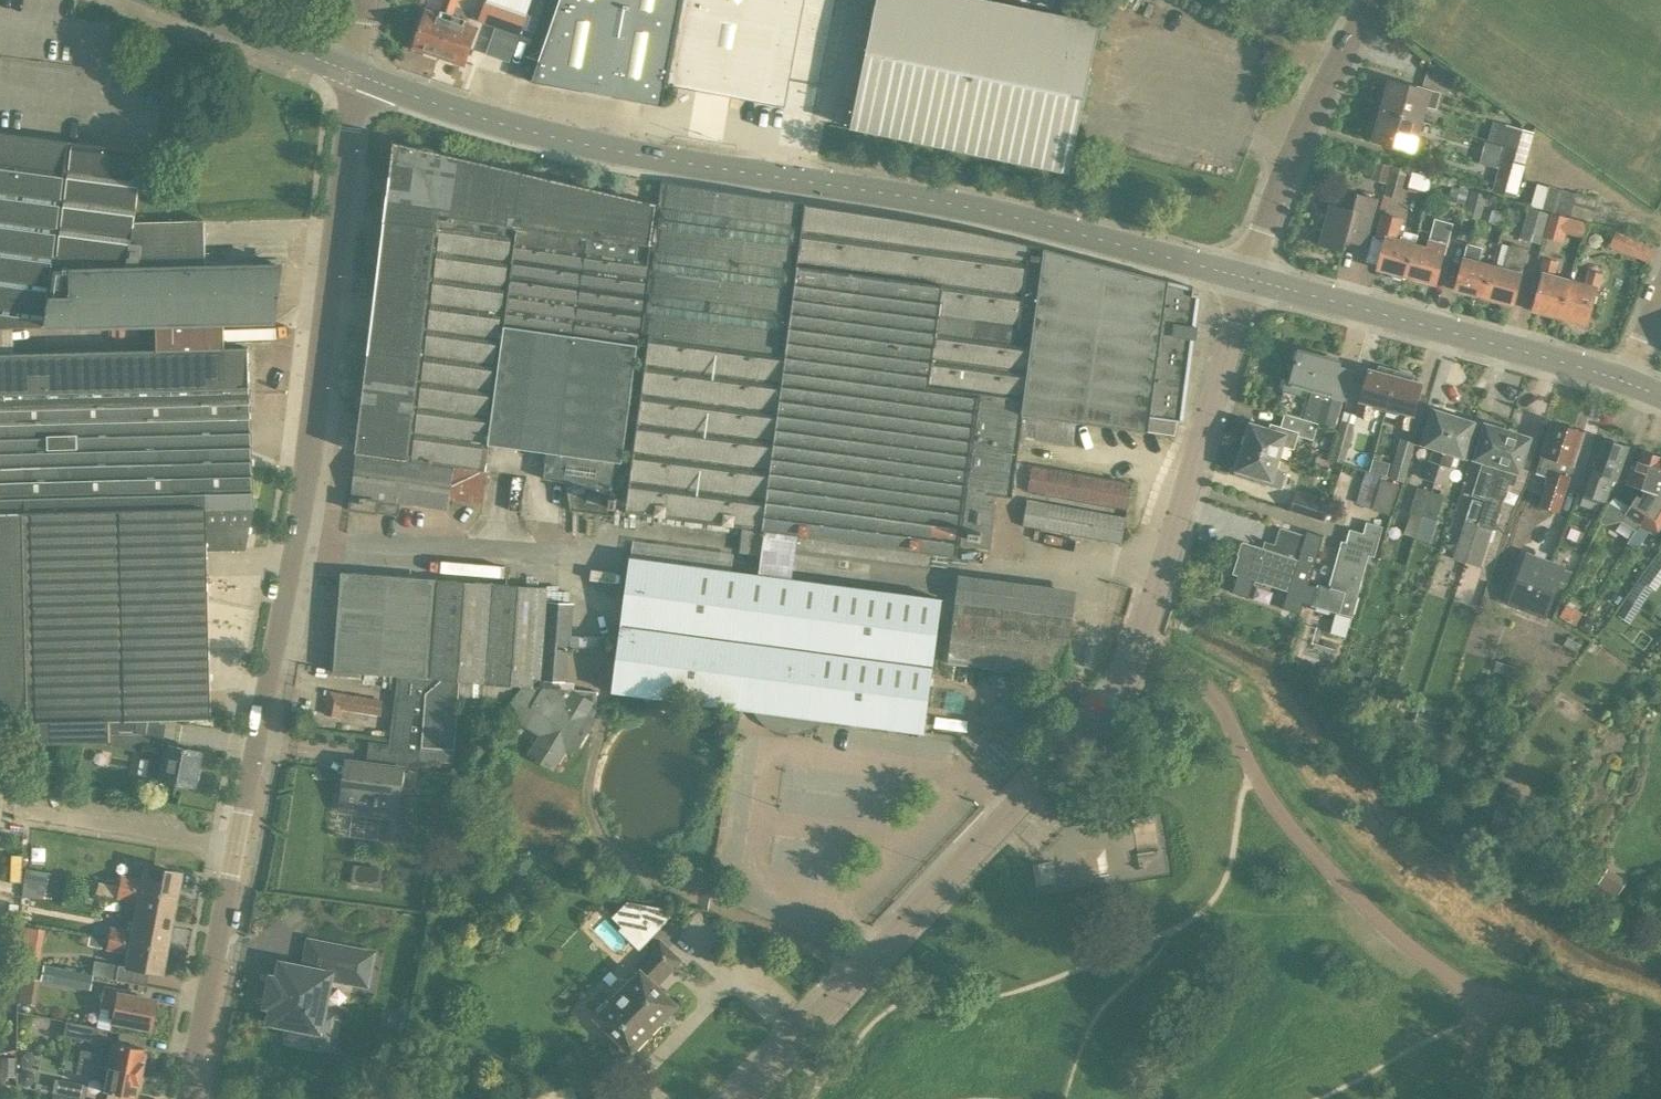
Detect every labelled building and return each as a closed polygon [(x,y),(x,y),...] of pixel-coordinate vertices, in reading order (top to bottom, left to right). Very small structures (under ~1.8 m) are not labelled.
[(480,20),(496,25),(519,34),(520,34),(527,13),(490,0),(487,0),(480,20)] [(530,81),(531,81),(662,106),(681,0),(559,0),(531,81),(530,81)] [(668,84),(785,106),(805,0),(684,0),(668,84)] [(986,0),(877,0),(851,126),(1069,171),(1100,24),(986,0)] [(413,45),(437,54),(451,14),(440,10),(438,15),(426,11),(413,45)] [(451,14),(437,54),(465,64),(477,29),(463,24),(465,19),(451,14)] [(1389,80),(1381,109),(1421,120),(1425,105),(1436,108),(1440,94),(1389,80)] [(1421,120),(1381,109),(1373,140),(1423,153),(1427,138),(1416,136),(1421,120)] [(1509,125),(1504,144),(1528,151),(1534,132),(1509,125)] [(224,323),(275,322),(282,264),(206,266),(205,220),(134,222),(144,151),(0,132),(0,328),(157,325),(224,323)] [(567,489),(570,509),(614,515),(656,203),(394,142),(350,498),(349,509),(375,513),(377,501),(447,509),(449,498),(479,503),(487,445),(546,452),(543,478),(569,482),(567,489)] [(1504,144),(1500,157),(1525,164),(1528,151),(1504,144)] [(1500,157),(1497,171),(1521,177),(1525,164),(1500,157)] [(1376,161),(1371,179),(1385,183),(1390,165),(1376,161)] [(1406,175),(1390,171),(1384,195),(1400,199),(1406,175)] [(1521,177),(1497,171),(1491,190),(1516,196),(1521,177)] [(648,335),(624,513),(761,529),(761,531),(955,557),(957,545),(989,549),(995,495),(1011,497),(1019,437),(1072,444),(1075,422),(1175,434),(1176,421),(1181,421),(1198,296),(1193,295),(1194,288),(1169,282),(1169,281),(1072,256),(1007,239),(929,224),(662,182),(641,335),(648,335)] [(1541,208),(1555,212),(1561,188),(1548,185),(1548,186),(1541,208)] [(1569,215),(1572,203),(1575,192),(1561,188),(1555,212),(1565,215),(1566,214),(1569,215)] [(1463,216),(1479,221),(1487,194),(1470,190),(1463,216)] [(1358,191),(1353,207),(1331,201),(1319,242),(1343,249),(1346,239),(1365,244),(1378,196),(1358,191)] [(1575,191),(1575,192),(1572,203),(1595,209),(1599,198),(1575,191)] [(1572,203),(1569,215),(1592,221),(1595,209),(1572,203)] [(1519,238),(1540,244),(1548,212),(1528,207),(1519,238)] [(1404,273),(1406,274),(1414,244),(1396,239),(1402,218),(1382,212),(1375,235),(1385,238),(1377,266),(1392,270),(1393,273),(1401,276),(1404,273)] [(1548,212),(1540,244),(1543,236),(1563,242),(1569,218),(1548,212)] [(1414,244),(1406,274),(1434,281),(1450,222),(1434,218),(1426,247),(1414,244)] [(1615,231),(1609,245),(1647,261),(1653,247),(1615,231)] [(1455,287),(1484,295),(1492,266),(1478,262),(1482,247),(1468,243),(1455,287)] [(1492,266),(1484,295),(1512,303),(1528,247),(1512,243),(1504,269),(1492,266)] [(1534,307),(1560,315),(1570,280),(1553,276),(1558,261),(1544,257),(1540,272),(1543,273),(1534,307)] [(1570,280),(1560,315),(1585,322),(1594,290),(1598,290),(1602,274),(1588,269),(1584,284),(1570,280)] [(157,349),(225,348),(224,323),(157,325),(157,349)] [(254,506),(248,347),(225,348),(157,349),(0,353),(0,513),(254,506)] [(1299,351),(1291,380),(1331,391),(1339,361),(1299,351)] [(1361,400),(1357,414),(1369,418),(1373,403),(1374,404),(1385,406),(1394,376),(1396,370),(1378,366),(1376,372),(1369,370),(1361,400)] [(1394,376),(1385,406),(1399,410),(1395,426),(1408,430),(1420,383),(1411,381),(1413,375),(1396,370),(1394,376)] [(1284,412),(1284,413),(1317,422),(1335,427),(1343,399),(1310,390),(1303,418),(1284,412)] [(1422,476),(1432,480),(1454,415),(1433,409),(1422,444),(1434,448),(1433,451),(1430,450),(1422,476)] [(1251,425),(1245,444),(1278,454),(1281,445),(1294,449),(1298,435),(1312,439),(1317,422),(1284,413),(1281,425),(1270,422),(1268,430),(1251,425)] [(1454,415),(1432,480),(1446,484),(1455,454),(1465,458),(1476,422),(1454,415)] [(1341,419),(1334,444),(1347,448),(1355,423),(1342,419),(1341,419)] [(1535,472),(1547,476),(1538,505),(1559,512),(1571,472),(1573,473),(1576,465),(1572,464),(1582,432),(1552,422),(1542,454),(1535,472)] [(1488,487),(1506,432),(1486,426),(1476,457),(1484,460),(1473,496),(1486,500),(1487,494),(1488,487)] [(1527,438),(1506,432),(1488,487),(1487,494),(1501,498),(1506,481),(1513,483),(1517,470),(1517,468),(1518,469),(1527,438)] [(1614,479),(1616,480),(1628,447),(1599,437),(1588,470),(1580,492),(1583,493),(1581,496),(1601,503),(1602,500),(1606,501),(1614,479)] [(1389,477),(1404,481),(1415,442),(1400,438),(1389,477)] [(1278,454),(1245,444),(1238,469),(1236,475),(1282,488),(1287,471),(1274,467),(1278,454)] [(1633,528),(1659,489),(1660,484),(1660,458),(1641,452),(1636,470),(1630,468),(1626,482),(1644,488),(1640,497),(1636,494),(1628,506),(1613,496),(1608,504),(1599,520),(1605,524),(1621,520),(1633,528)] [(1028,492),(1128,511),(1133,483),(1032,465),(1028,492)] [(1399,484),(1381,478),(1371,508),(1389,514),(1399,484)] [(1633,528),(1635,529),(1627,542),(1637,549),(1648,531),(1656,536),(1660,528),(1660,484),(1659,489),(1633,528)] [(1404,532),(1414,536),(1429,490),(1417,486),(1409,511),(1410,512),(1404,532)] [(1429,490),(1414,536),(1429,541),(1444,495),(1429,490)] [(1328,504),(1295,493),(1289,510),(1323,521),(1328,504)] [(1454,559),(1460,560),(1481,501),(1472,498),(1454,559)] [(1022,526),(1121,544),(1126,517),(1027,499),(1022,526)] [(1481,501),(1460,560),(1481,567),(1499,506),(1481,501)] [(0,513),(0,723),(31,722),(32,743),(83,742),(111,741),(111,739),(136,739),(135,733),(137,732),(161,732),(161,719),(211,718),(211,714),(207,549),(245,548),(254,506),(0,513)] [(1289,591),(1299,559),(1307,535),(1280,526),(1272,552),(1243,542),(1233,573),(1263,583),(1264,582),(1289,591)] [(1303,600),(1313,603),(1312,605),(1352,617),(1358,597),(1357,597),(1369,555),(1373,557),(1379,538),(1350,529),(1346,542),(1342,541),(1331,577),(1334,578),(1332,585),(1329,585),(1329,587),(1318,584),(1317,586),(1307,583),(1303,600)] [(627,558),(609,696),(920,738),(939,599),(731,572),(733,552),(634,539),(631,559),(627,558)] [(1642,599),(1651,585),(1656,588),(1660,581),(1660,551),(1631,591),(1642,599)] [(1533,596),(1547,560),(1526,552),(1506,603),(1545,619),(1550,607),(1533,596)] [(1565,567),(1547,560),(1533,596),(1550,607),(1565,567)] [(458,701),(459,701),(460,681),(533,687),(534,684),(534,679),(540,680),(567,682),(573,603),(546,600),(547,587),(342,571),(333,671),(402,676),(392,752),(408,754),(419,756),(420,746),(422,746),(455,749),(458,701)] [(948,662),(1065,678),(1072,617),(956,602),(948,662)] [(1581,623),(1587,610),(1571,602),(1565,614),(1581,623)] [(460,681),(459,701),(485,703),(485,710),(510,713),(544,734),(532,753),(553,767),(585,716),(534,684),(533,687),(460,681)] [(146,777),(161,780),(194,786),(201,751),(144,740),(140,757),(150,758),(146,777)] [(419,761),(419,756),(408,754),(406,769),(418,770),(419,761)] [(400,768),(349,762),(346,793),(375,797),(373,812),(394,815),(400,768)] [(1081,859),(1103,857),(1101,824),(1051,827),(1053,861),(1040,861),(1041,883),(1057,881),(1056,867),(1082,865),(1081,859)] [(353,864),(351,883),(380,886),(382,867),(353,864)] [(119,874),(116,887),(173,898),(178,872),(144,866),(142,878),(119,874)] [(1607,868),(1598,883),(1618,895),(1627,880),(1607,868)] [(47,895),(49,870),(28,869),(26,893),(47,895)] [(137,902),(134,916),(168,923),(173,898),(116,887),(114,897),(137,902)] [(664,907),(627,900),(612,916),(621,926),(618,929),(639,950),(672,915),(664,907)] [(109,926),(107,937),(164,948),(168,923),(134,916),(132,930),(109,926)] [(43,929),(26,927),(21,957),(39,960),(43,929)] [(102,937),(90,934),(89,934),(87,945),(101,948),(102,937)] [(683,960),(660,936),(631,966),(640,974),(598,1017),(616,1034),(612,1038),(610,1042),(610,1045),(610,1048),(611,1052),(615,1055),(619,1057),(622,1056),(625,1055),(627,1054),(632,1049),(674,1004),(656,988),(683,960)] [(164,948),(107,937),(105,950),(127,954),(125,966),(159,973),(164,948)] [(325,1022),(317,1020),(326,974),(361,982),(364,968),(318,959),(315,972),(299,969),(286,966),(283,982),(276,980),(275,986),(273,986),(271,996),(273,996),(271,1002),(279,1003),(275,1018),(293,1022),(292,1028),(322,1034),(325,1022)] [(42,966),(39,979),(90,988),(92,975),(42,966)] [(110,1021),(148,1028),(153,1000),(119,994),(120,988),(103,985),(99,1007),(113,1009),(110,1021)] [(65,1021),(62,1035),(94,1042),(97,1028),(65,1021)] [(79,1048),(76,1063),(138,1075),(143,1048),(112,1042),(110,1055),(79,1048)] [(138,1075),(76,1063),(74,1073),(105,1078),(103,1092),(134,1098),(138,1075)] [(50,1094),(78,1098),(89,1098),(84,1098),(86,1084),(53,1077),(50,1094)]
